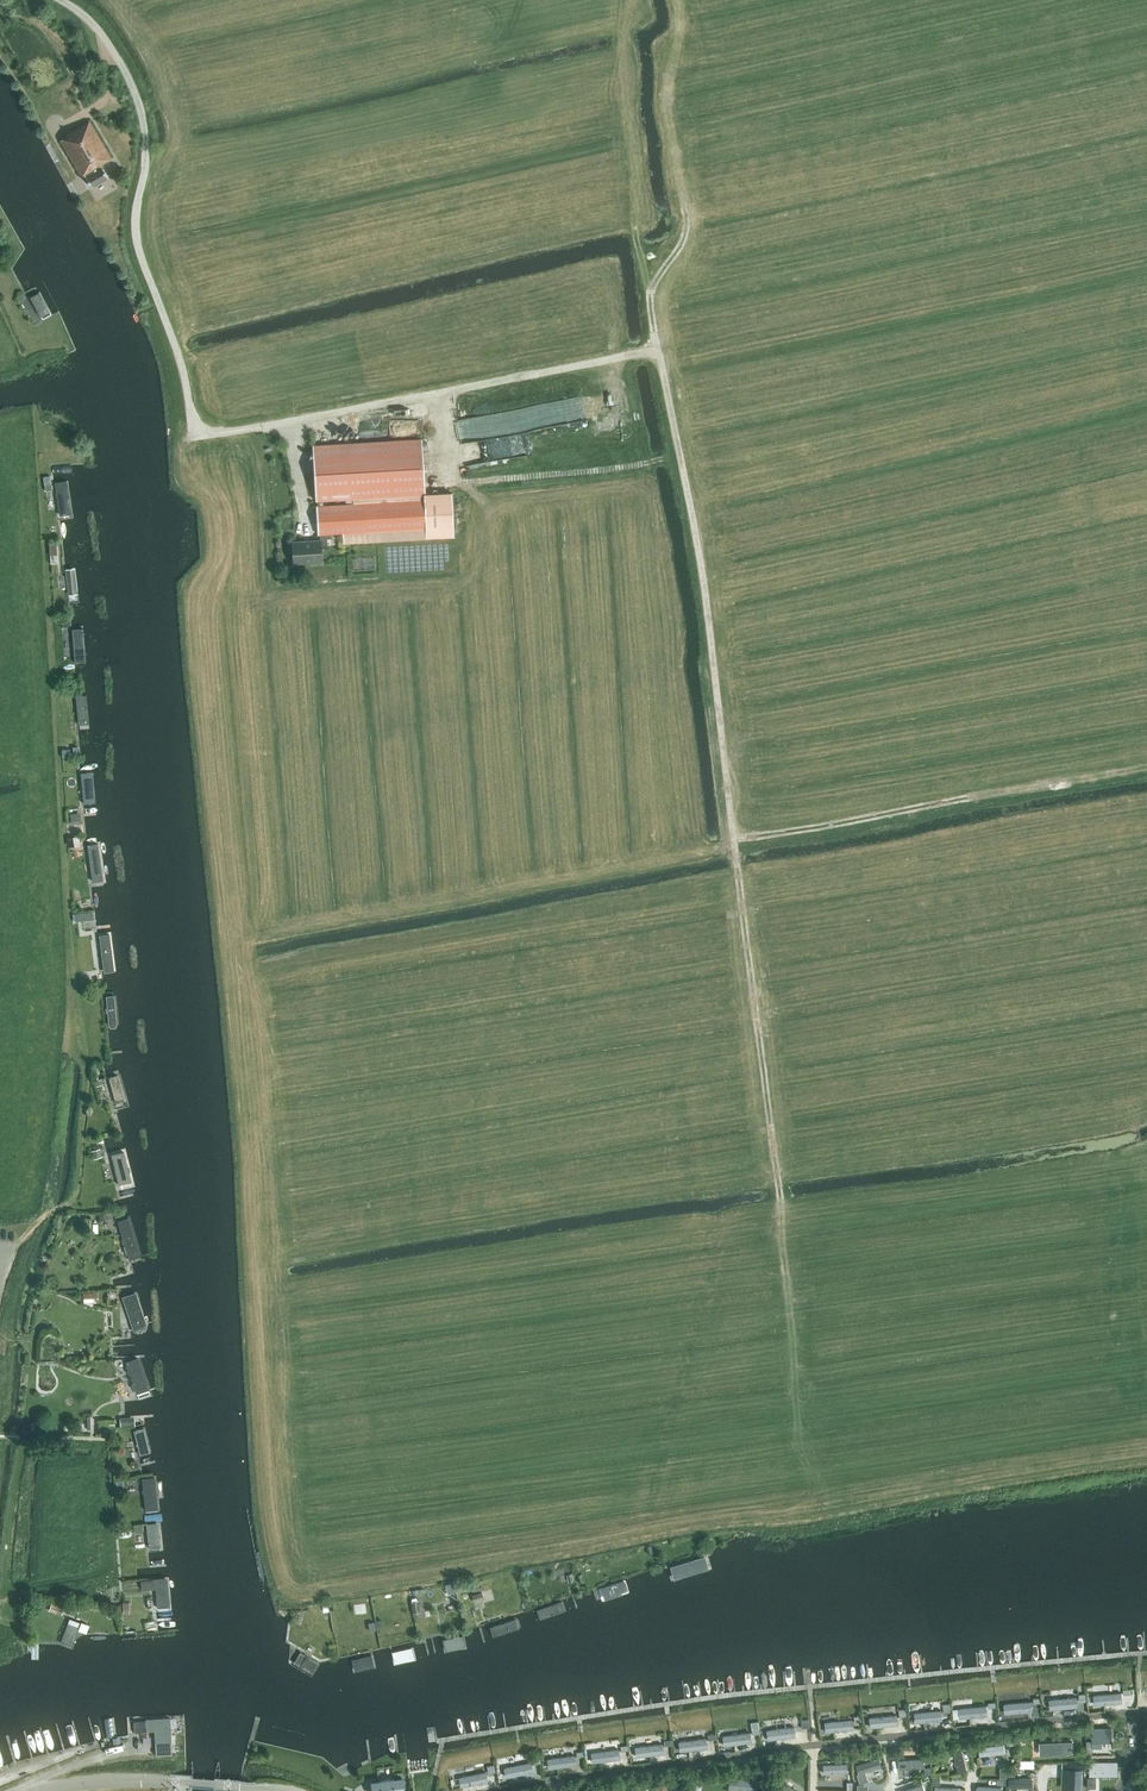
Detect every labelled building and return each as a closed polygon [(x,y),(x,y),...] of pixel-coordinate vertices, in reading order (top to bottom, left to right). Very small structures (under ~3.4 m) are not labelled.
[(101,164),(112,158),(90,120),(67,133),(68,135),(60,140),(81,176),(84,174),(92,188),(109,178),(101,164)] [(41,318),(50,313),(39,294),(30,298),(41,318)] [(292,541),(294,563),(322,561),(321,546),(327,545),(327,533),(342,533),(343,542),(453,536),(451,491),(425,493),(421,439),(313,445),(316,501),(318,501),(318,505),(317,506),(319,534),(320,534),(320,540),(292,541)] [(70,482),(55,484),(60,519),(74,518),(70,482)] [(76,568),(67,569),(69,595),(78,594),(76,568)] [(81,630),(72,630),(74,656),(83,655),(81,630)] [(87,696),(77,697),(80,730),(90,729),(87,696)] [(92,773),(82,774),(85,811),(95,810),(92,773)] [(93,886),(104,885),(100,849),(88,851),(93,886)] [(111,934),(100,936),(104,973),(116,972),(111,934)] [(115,996),(107,997),(110,1028),(118,1028),(115,996)] [(126,1102),(118,1075),(108,1078),(116,1105),(126,1102)] [(126,1159),(113,1163),(119,1187),(132,1184),(126,1159)] [(119,1222),(131,1262),(142,1259),(129,1219),(119,1222)] [(97,1302),(97,1292),(83,1292),(83,1293),(79,1294),(79,1300),(83,1300),(84,1303),(97,1302)] [(148,1329),(135,1294),(122,1299),(134,1334),(148,1329)] [(139,1359),(126,1363),(139,1400),(152,1396),(139,1359)] [(121,1426),(135,1425),(134,1416),(120,1417),(121,1426)] [(144,1429),(134,1432),(141,1457),(150,1454),(144,1429)] [(143,1480),(146,1513),(159,1512),(156,1479),(143,1480)] [(147,1525),(150,1551),(161,1550),(158,1524),(147,1525)] [(704,1555),(669,1567),(673,1582),(709,1569),(704,1555)] [(629,1578),(598,1589),(601,1600),(633,1589),(629,1578)] [(158,1611),(171,1610),(168,1579),(156,1580),(158,1611)] [(153,1589),(152,1581),(142,1582),(143,1591),(153,1589)] [(481,1592),(472,1595),(474,1601),(483,1598),(481,1592)] [(61,1614),(64,1606),(52,1602),(49,1610),(61,1614)] [(561,1602),(536,1610),(540,1621),(565,1612),(561,1602)] [(71,1648),(81,1623),(69,1619),(59,1644),(71,1648)] [(515,1621),(490,1629),(493,1639),(518,1630),(515,1621)] [(463,1635),(441,1640),(444,1652),(466,1648),(463,1635)] [(413,1647),(391,1651),(393,1665),(416,1661),(413,1647)] [(374,1654),(350,1660),(353,1673),(377,1667),(374,1654)] [(1096,1703),(1123,1702),(1123,1690),(1095,1691),(1096,1703)] [(1005,1700),(1006,1713),(1034,1710),(1033,1697),(1005,1700)] [(870,1725),(899,1724),(898,1712),(870,1713),(870,1725)] [(852,1715),(824,1719),(826,1731),(854,1727),(852,1715)] [(146,1730),(154,1729),(156,1754),(172,1753),(170,1728),(170,1719),(146,1720),(146,1725),(146,1730)] [(809,1727),(808,1719),(800,1720),(801,1728),(809,1727)] [(796,1724),(767,1725),(767,1737),(796,1736),(796,1724)] [(1117,1745),(1118,1737),(1105,1737),(1105,1745),(1117,1745)] [(636,1742),(636,1755),(665,1754),(664,1741),(636,1742)] [(1072,1741),(1042,1742),(1042,1754),(1073,1752),(1072,1741)] [(980,1743),(980,1754),(1007,1752),(1006,1742),(980,1743)] [(620,1758),(620,1747),(592,1748),(592,1759),(620,1758)] [(576,1751),(548,1755),(550,1767),(577,1763),(576,1751)] [(878,1758),(856,1765),(858,1773),(857,1774),(858,1776),(860,1783),(868,1781),(865,1771),(880,1767),(878,1758)] [(896,1774),(920,1773),(920,1758),(895,1758),(896,1774)] [(506,1776),(534,1771),(532,1759),(504,1764),(506,1776)] [(824,1772),(848,1771),(848,1760),(824,1761),(824,1772)] [(486,1768),(459,1775),(462,1786),(489,1780),(486,1768)] [(1070,1768),(1069,1788),(1081,1789),(1082,1769),(1070,1768)] [(757,1790),(759,1778),(730,1774),(729,1786),(757,1790)] [(655,1790),(667,1790),(672,1781),(663,1776),(655,1790)] [(373,1790),(404,1790),(402,1777),(372,1781),(373,1790)] [(784,1777),(778,1786),(785,1790),(802,1790),(784,1777)] [(922,1777),(900,1786),(901,1789),(923,1781),(922,1777)] [(1010,1785),(1034,1786),(1034,1777),(1011,1777),(1010,1785)] [(927,1790),(924,1782),(901,1790),(902,1790),(927,1790)]
